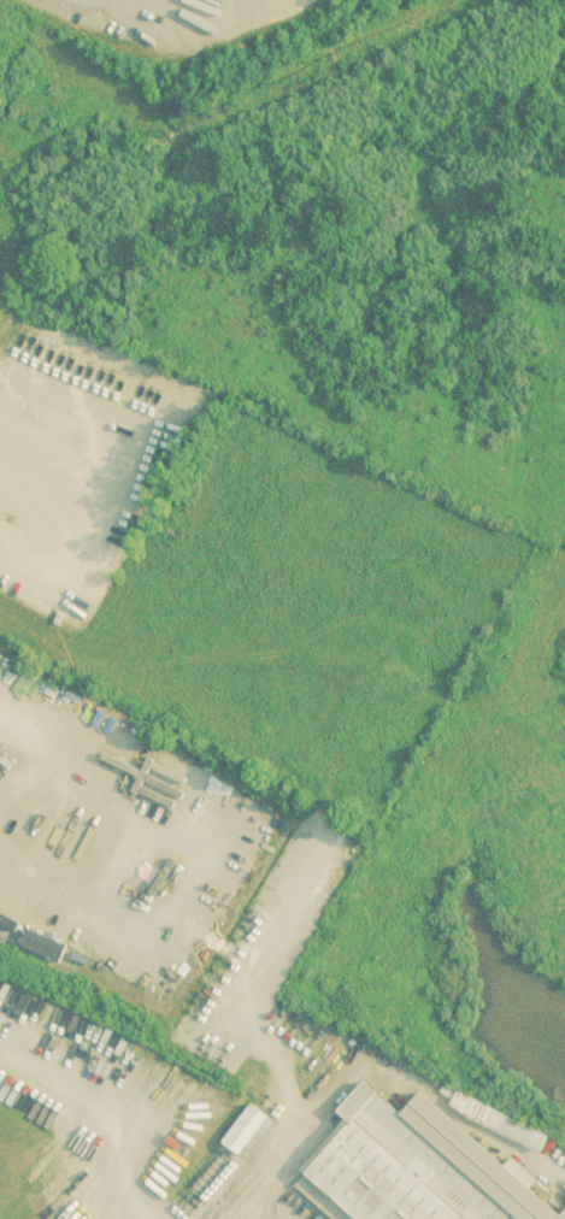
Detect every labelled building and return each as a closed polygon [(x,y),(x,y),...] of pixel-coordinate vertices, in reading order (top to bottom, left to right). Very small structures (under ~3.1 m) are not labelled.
[(563,1217),(564,1214),(564,1218),(331,1218),(293,1185),(305,1172),(302,1170),(346,1119),(337,1111),(364,1082),(402,1115),(422,1093),(563,1217)] [(456,1092),(449,1108),(540,1151),(548,1136),(456,1092)] [(273,1123),(253,1103),(219,1138),(239,1158),(273,1123)]
